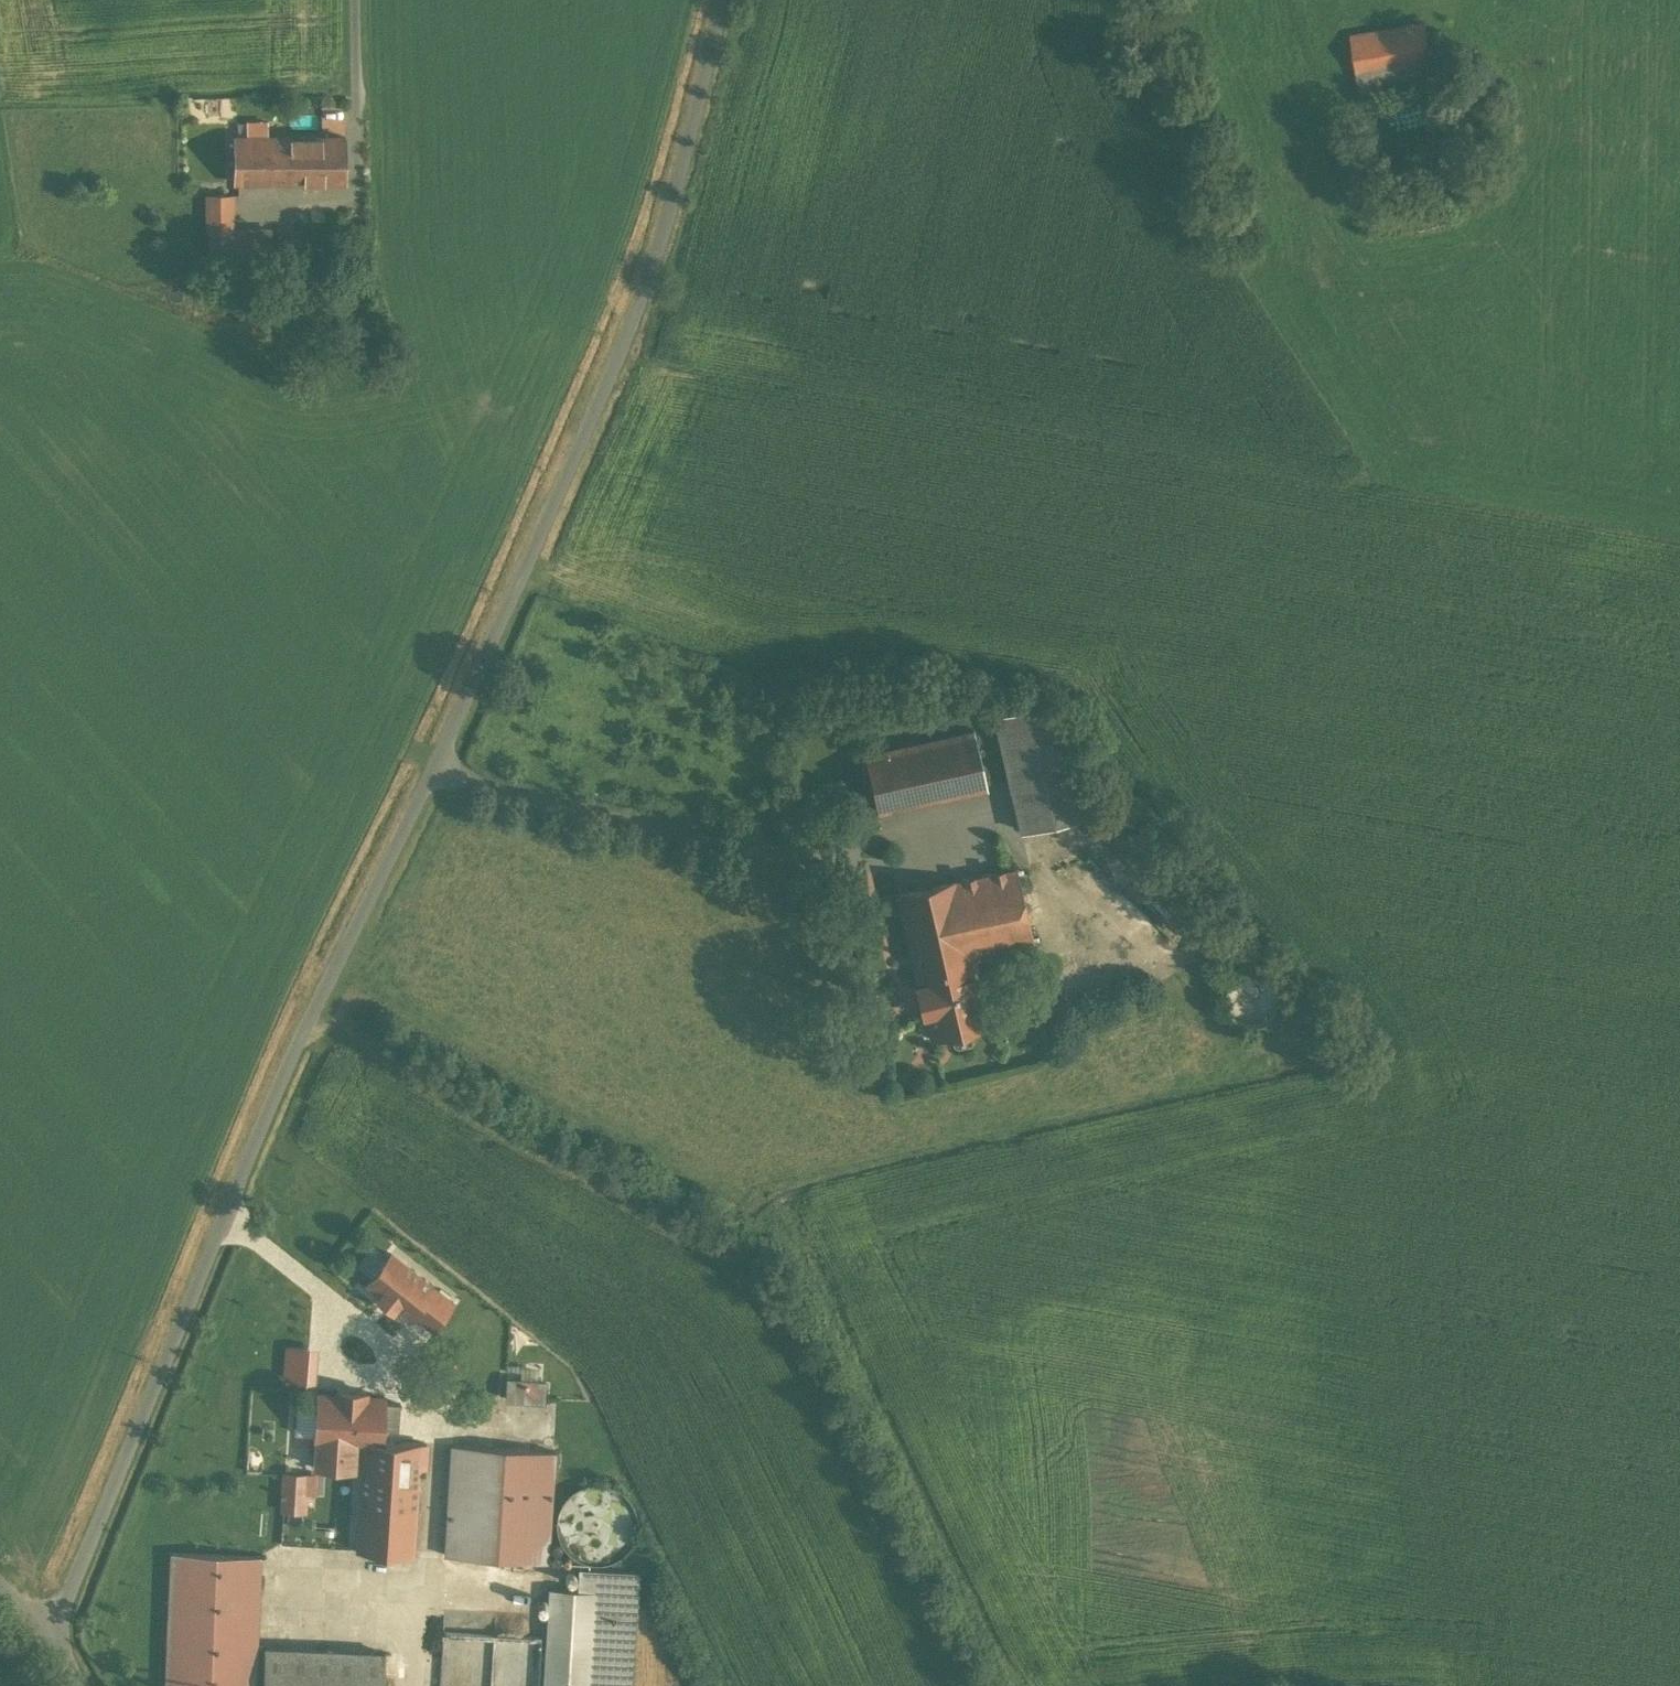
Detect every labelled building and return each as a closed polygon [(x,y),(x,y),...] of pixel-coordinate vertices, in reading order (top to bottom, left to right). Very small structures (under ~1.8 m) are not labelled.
[(1424,23),(1350,35),(1360,97),(1436,84),(1434,75),(1445,73),(1439,40),(1428,42),(1424,23)] [(236,180),(271,180),(271,136),(236,136),(236,180)] [(344,136),(271,136),(271,180),(344,180),(344,136)] [(271,258),(271,229),(232,229),(232,193),(209,193),(208,258),(219,258),(271,258)] [(1061,700),(994,715),(1020,829),(1087,814),(1061,700)] [(973,730),(865,754),(878,810),(986,786),(973,730)] [(1016,865),(899,892),(911,946),(940,939),(944,957),(971,951),(972,955),(1034,941),(1016,865)] [(972,955),(971,951),(944,957),(940,939),(911,946),(920,984),(917,985),(923,1012),(926,1012),(932,1035),(988,1022),(972,955)] [(1224,988),(1224,995),(1226,1002),(1229,1008),(1234,1013),(1240,1017),(1247,1019),(1254,1020),(1261,1018),(1267,1015),(1273,1010),(1276,1004),(1279,997),(1279,990),(1277,983),(1274,976),(1269,971),(1263,967),(1256,965),(1249,965),(1242,966),(1236,970),(1230,975),(1226,981),(1224,988)] [(390,1252),(367,1281),(382,1292),(378,1297),(392,1309),(396,1304),(411,1315),(413,1312),(434,1286),(390,1252)] [(434,1286),(413,1312),(432,1327),(453,1301),(434,1286)] [(336,1393),(318,1392),(315,1436),(318,1436),(316,1464),(353,1467),(355,1439),(364,1439),(382,1441),(382,1438),(383,1426),(399,1427),(401,1401),(384,1400),(384,1397),(366,1395),(366,1389),(336,1387),(336,1393)] [(382,1441),(364,1439),(357,1548),(413,1552),(419,1473),(424,1474),(426,1441),(382,1438),(382,1441)] [(553,1449),(452,1443),(445,1554),(546,1560),(553,1449)] [(290,1471),(284,1471),(282,1508),(305,1509),(307,1472),(290,1471)] [(557,1518),(557,1526),(558,1533),(561,1540),(565,1547),(570,1552),(576,1557),(582,1560),(589,1562),(597,1563),(604,1562),(611,1560),(618,1557),(624,1552),(629,1547),(633,1541),(636,1534),(637,1526),(637,1519),(636,1512),(633,1505),(629,1498),(624,1493),(618,1488),(612,1485),(605,1483),(597,1482),(590,1483),(583,1485),(576,1488),(570,1492),(565,1498),(561,1504),(558,1511),(557,1518)] [(260,1554),(171,1551),(165,1685),(255,1685),(260,1554)] [(550,1588),(544,1685),(631,1685),(638,1571),(580,1567),(579,1590),(550,1588)] [(265,1646),(263,1685),(383,1685),(385,1652),(265,1646)]
